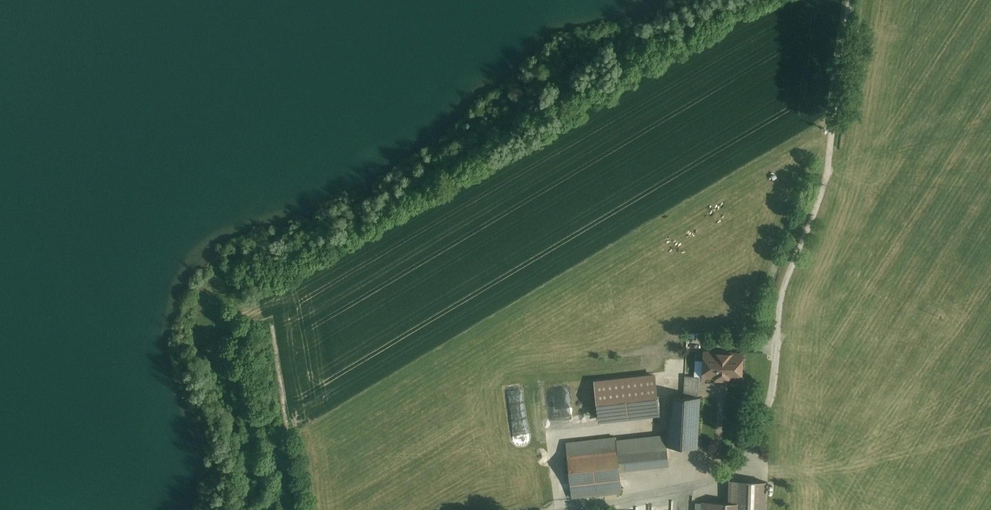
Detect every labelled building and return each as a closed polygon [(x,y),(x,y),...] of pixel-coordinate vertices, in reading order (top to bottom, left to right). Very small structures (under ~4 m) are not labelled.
[(703,343),(703,333),(689,332),(689,343),(703,343)] [(740,353),(730,353),(730,352),(718,351),(718,352),(707,352),(706,376),(739,377),(740,353)] [(655,375),(596,380),(599,420),(659,414),(655,375)] [(700,376),(685,375),(684,395),(699,396),(700,376)] [(684,395),(671,394),(669,445),(696,447),(699,396),(684,395)] [(616,437),(567,443),(568,456),(618,451),(616,437)] [(667,445),(618,451),(620,470),(669,464),(667,445)] [(618,451),(568,456),(571,484),(621,478),(620,473),(620,470),(618,451)] [(621,478),(571,484),(572,497),(622,491),(621,478)] [(703,502),(703,509),(765,509),(766,481),(739,481),(729,484),(729,503),(703,502)]
